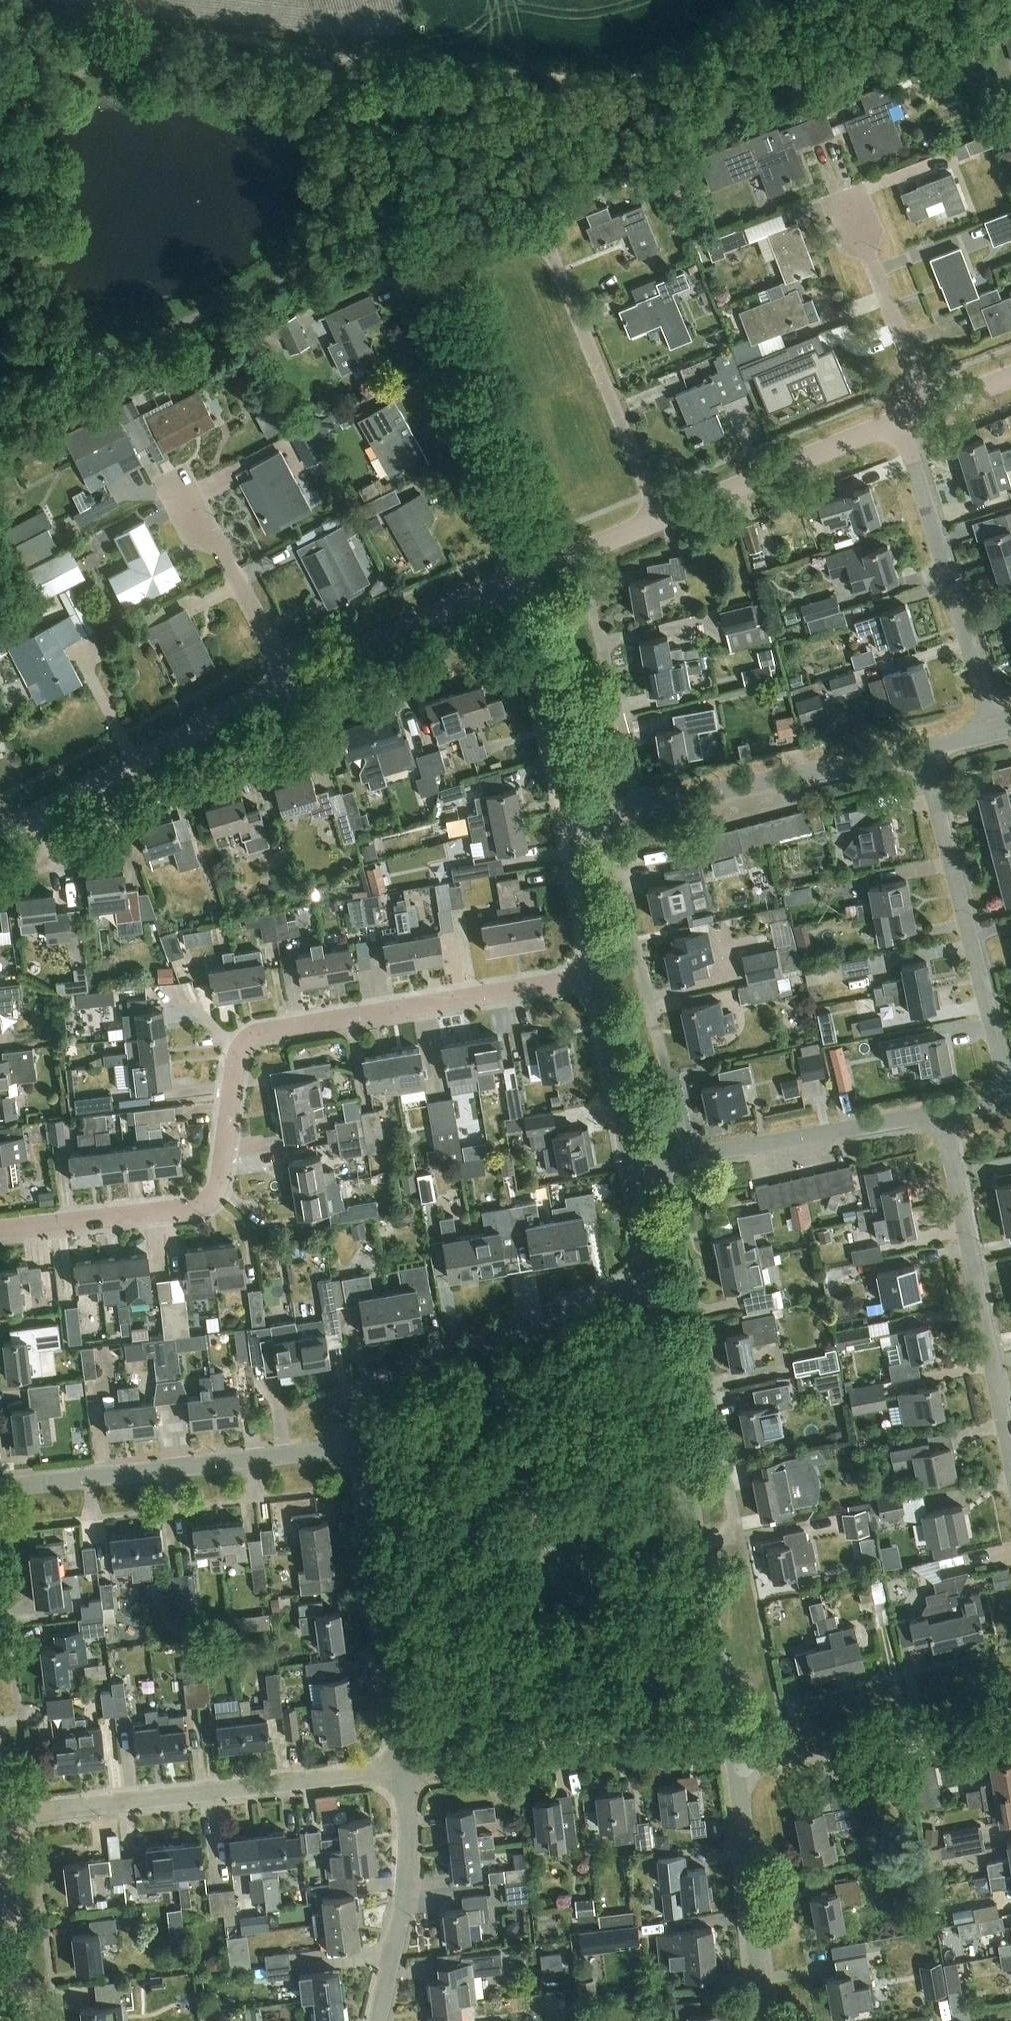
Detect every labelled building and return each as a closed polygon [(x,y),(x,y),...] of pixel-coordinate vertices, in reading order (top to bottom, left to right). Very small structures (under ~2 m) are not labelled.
[(903,143),(889,106),(899,102),(891,82),(861,94),(868,111),(847,120),(863,160),(903,143)] [(822,101),(811,105),(825,140),(837,135),(828,112),(826,112),(822,101)] [(812,109),(797,115),(800,122),(803,131),(805,130),(807,134),(811,145),(825,140),(811,105),(810,105),(812,109)] [(775,128),(698,157),(712,190),(762,170),(771,194),(785,188),(782,181),(806,172),(798,152),(793,140),(807,134),(805,130),(803,131),(800,122),(777,131),(775,128)] [(1005,126),(996,129),(999,140),(1009,137),(1005,126)] [(955,146),(960,160),(994,147),(989,133),(955,146)] [(926,184),(903,193),(913,219),(946,207),(949,214),(966,208),(953,172),(926,183),(926,184)] [(643,203),(613,216),(609,206),(600,210),(595,199),(572,208),(576,219),(589,214),(593,224),(586,227),(594,245),(628,230),(640,257),(661,248),(643,203)] [(986,221),(995,244),(1010,238),(1010,212),(986,221)] [(770,232),(779,256),(787,279),(788,280),(799,275),(800,277),(801,277),(803,276),(803,274),(816,269),(798,221),(770,232)] [(745,226),(707,241),(714,260),(727,255),(725,250),(750,240),(745,226)] [(967,302),(971,311),(1002,299),(998,287),(979,294),(961,247),(932,258),(942,283),(943,283),(951,305),(964,300),(965,302),(967,302)] [(697,263),(689,266),(691,272),(699,269),(697,263)] [(674,291),(689,285),(684,272),(658,282),(662,292),(643,299),(644,300),(621,310),(631,335),(663,322),(672,345),(692,337),(674,291)] [(751,338),(733,345),(739,362),(763,352),(758,340),(786,329),(785,325),(793,322),(795,326),(820,316),(812,297),(803,300),(799,290),(805,287),(801,277),(800,277),(799,275),(788,280),(787,279),(781,281),(768,287),(773,298),(741,311),(751,338)] [(365,325),(384,316),(373,293),(330,313),(342,339),(329,345),(342,372),(379,355),(365,325)] [(1002,299),(971,311),(975,323),(988,317),(994,333),(1010,326),(1010,295),(1002,299)] [(312,343),(297,313),(277,323),(291,353),(312,343)] [(791,342),(739,362),(740,364),(746,378),(754,375),(770,412),(793,402),(794,402),(795,401),(795,400),(796,399),(796,398),(795,397),(792,389),(789,382),(807,375),(816,371),(829,400),(850,391),(852,391),(835,349),(827,352),(821,355),(818,348),(797,357),(796,356),(792,344),(791,342)] [(739,362),(739,363),(733,349),(716,356),(722,371),(708,377),(710,381),(678,395),(690,424),(687,426),(694,444),(702,441),(702,439),(722,430),(712,406),(751,390),(746,378),(740,364),(739,362)] [(168,447),(194,434),(191,428),(215,416),(201,389),(152,415),(149,409),(136,415),(149,441),(150,444),(163,437),(168,447)] [(332,403),(320,398),(316,409),(328,413),(332,403)] [(362,417),(392,471),(418,457),(428,452),(406,413),(398,398),(362,417)] [(139,448),(149,441),(136,415),(130,403),(67,434),(91,480),(115,469),(118,473),(144,459),(139,448)] [(336,411),(314,421),(320,434),(342,424),(336,411)] [(309,425),(293,433),(309,465),(325,457),(309,425)] [(1010,457),(1010,448),(1003,451),(1002,447),(988,451),(984,438),(958,446),(966,470),(1010,457)] [(26,451),(31,460),(44,453),(39,445),(26,451)] [(278,466),(288,461),(282,449),(258,462),(263,472),(245,481),(270,530),(302,514),(278,466)] [(966,470),(973,495),(1010,484),(1010,481),(1008,470),(1010,469),(1010,457),(966,470)] [(845,493),(818,502),(827,529),(854,521),(855,526),(880,518),(870,485),(845,492),(845,493)] [(85,489),(74,495),(81,509),(92,503),(85,489)] [(433,537),(423,521),(436,514),(432,506),(423,491),(388,511),(418,565),(434,557),(437,563),(454,553),(441,532),(433,537)] [(353,507),(359,520),(384,508),(378,496),(353,507)] [(996,514),(1001,531),(986,535),(993,560),(1010,554),(1010,509),(996,514)] [(350,535),(358,531),(357,529),(350,516),(316,534),(318,537),(300,546),(305,555),(331,605),(347,597),(348,599),(352,597),(351,595),(363,588),(361,584),(369,580),(347,537),(350,535)] [(378,516),(369,520),(375,533),(384,528),(378,516)] [(177,580),(176,578),(181,575),(173,559),(168,562),(146,519),(118,533),(139,574),(123,581),(133,600),(175,578),(177,580)] [(756,521),(743,524),(751,552),(764,548),(762,542),(756,521)] [(20,523),(4,531),(11,544),(26,536),(20,523)] [(833,576),(853,570),(859,588),(873,584),(873,585),(898,577),(888,544),(864,551),(862,544),(826,555),(833,576)] [(22,571),(38,602),(86,577),(71,547),(22,571)] [(663,610),(660,596),(677,593),(674,579),(688,577),(684,554),(671,556),(671,560),(649,564),(651,578),(632,581),(638,614),(663,610)] [(993,560),(1001,585),(1010,582),(1010,554),(993,560)] [(73,586),(60,593),(82,635),(95,628),(73,586)] [(838,594),(802,604),(806,619),(842,609),(838,594)] [(860,634),(874,629),(880,648),(892,645),(916,637),(906,603),(881,611),(881,612),(866,616),(855,620),(860,634)] [(731,649),(772,639),(768,623),(758,626),(753,604),(720,612),(726,634),(727,634),(731,649)] [(186,607),(170,616),(150,626),(157,639),(162,636),(184,678),(214,662),(186,607)] [(845,609),(809,619),(812,632),(848,622),(845,609)] [(32,681),(41,677),(52,697),(83,681),(66,647),(83,638),(71,615),(13,645),(32,681)] [(646,664),(701,655),(699,647),(684,650),(683,646),(671,648),(669,636),(642,641),(646,664)] [(742,671),(747,686),(779,677),(772,648),(758,652),(762,666),(742,671)] [(678,687),(676,676),(703,671),(701,655),(646,664),(651,692),(678,687)] [(909,703),(934,695),(924,662),(899,669),(900,671),(885,675),(894,707),(909,703)] [(855,671),(831,678),(835,694),(860,687),(855,671)] [(800,697),(824,690),(822,682),(798,689),(800,697)] [(457,691),(466,720),(489,713),(492,720),(511,714),(505,696),(491,701),(485,683),(457,691)] [(439,729),(466,720),(457,691),(430,700),(439,729)] [(820,693),(797,700),(803,720),(826,713),(820,693)] [(688,758),(702,755),(698,730),(718,727),(715,707),(675,714),(677,727),(658,730),(664,765),(689,761),(688,758)] [(410,737),(407,738),(398,709),(370,718),(386,769),(395,767),(417,759),(410,737)] [(794,715),(777,718),(781,736),(797,733),(794,715)] [(386,769),(370,718),(343,727),(352,756),(365,752),(367,760),(361,771),(364,779),(369,777),(372,787),(388,782),(384,770),(386,769)] [(466,749),(469,761),(488,755),(485,743),(480,744),(476,730),(469,732),(474,746),(466,749)] [(474,746),(469,732),(459,735),(467,762),(469,761),(466,749),(474,746)] [(441,748),(431,752),(437,772),(447,769),(441,748)] [(441,802),(442,788),(441,788),(436,772),(437,772),(431,752),(418,756),(424,776),(417,778),(423,796),(425,795),(428,806),(441,802)] [(314,817),(335,811),(329,789),(317,793),(312,775),(276,786),(286,818),(312,810),(314,817)] [(442,788),(441,802),(468,793),(464,781),(442,788)] [(471,814),(473,827),(525,816),(519,787),(490,794),(493,809),(471,814)] [(986,821),(1010,815),(1010,802),(1007,787),(979,794),(986,821)] [(331,795),(345,841),(357,838),(354,828),(370,823),(367,813),(362,814),(355,790),(343,793),(342,791),(331,795)] [(271,845),(259,807),(247,810),(243,795),(208,806),(216,832),(241,825),(249,852),(271,845)] [(816,829),(826,826),(820,805),(811,807),(816,829)] [(854,827),(857,839),(853,840),(845,850),(853,854),(855,862),(879,858),(877,850),(897,846),(891,816),(874,820),(871,806),(836,813),(839,830),(854,827)] [(808,808),(796,811),(802,834),(814,832),(808,808)] [(796,811),(784,814),(790,838),(802,834),(796,811)] [(784,814),(773,817),(779,841),(790,838),(784,814)] [(182,869),(202,863),(194,834),(182,838),(175,815),(142,825),(150,853),(175,846),(182,869)] [(986,821),(993,848),(1010,843),(1010,815),(986,821)] [(525,816),(473,827),(479,856),(530,845),(525,816)] [(773,817),(761,820),(767,844),(779,841),(773,817)] [(749,823),(755,847),(767,844),(761,820),(749,823)] [(749,823),(738,826),(744,850),(755,847),(749,823)] [(738,826),(726,830),(732,853),(744,850),(738,826)] [(726,830),(714,833),(720,856),(732,853),(726,830)] [(709,859),(720,856),(714,833),(702,836),(709,859)] [(993,848),(1000,874),(1010,871),(1010,843),(993,848)] [(674,869),(676,881),(649,887),(655,917),(695,909),(688,878),(705,874),(703,863),(674,869)] [(476,864),(453,867),(455,880),(478,876),(476,864)] [(387,889),(381,865),(367,868),(373,892),(387,889)] [(127,869),(91,874),(96,909),(113,907),(116,909),(118,923),(144,919),(140,887),(129,888),(127,869)] [(1007,902),(1010,901),(1010,871),(1000,874),(1007,902)] [(509,890),(518,946),(547,941),(542,912),(523,915),(521,904),(518,904),(516,890),(522,889),(520,877),(497,880),(499,891),(509,890)] [(300,897),(320,897),(320,880),(301,879),(300,897)] [(859,912),(911,902),(907,879),(869,886),(872,901),(857,904),(859,912)] [(454,906),(451,885),(450,880),(437,882),(441,908),(454,906)] [(815,882),(789,888),(791,899),(817,893),(815,882)] [(451,885),(454,906),(466,904),(462,883),(451,885)] [(509,890),(499,891),(502,907),(498,907),(500,919),(484,921),(489,951),(518,946),(509,890)] [(74,936),(70,908),(58,910),(56,891),(18,896),(22,932),(49,929),(50,939),(74,936)] [(363,899),(367,925),(378,924),(376,905),(383,904),(381,894),(362,897),(363,899)] [(367,925),(363,899),(349,901),(353,927),(367,925)] [(861,923),(876,920),(878,934),(882,936),(892,934),(891,930),(916,926),(911,902),(859,912),(861,923)] [(211,909),(213,919),(226,916),(223,906),(211,909)] [(787,907),(760,912),(762,923),(789,917),(787,907)] [(409,909),(412,925),(420,924),(417,908),(409,909)] [(386,939),(390,966),(418,961),(414,934),(411,935),(410,925),(412,925),(409,909),(397,912),(401,936),(386,939)] [(274,912),(279,938),(291,935),(286,910),(274,912)] [(279,938),(274,912),(247,916),(248,926),(262,924),(265,940),(279,938)] [(810,937),(807,923),(796,925),(799,939),(810,937)] [(185,954),(176,930),(164,934),(172,959),(185,954)] [(445,962),(445,957),(440,930),(414,934),(418,961),(428,960),(429,965),(445,962)] [(695,976),(706,974),(704,962),(715,960),(709,932),(674,938),(677,948),(666,950),(672,981),(695,976)] [(326,948),(324,938),(312,940),(314,950),(299,953),(303,981),(330,977),(326,948)] [(370,941),(360,943),(361,951),(371,949),(370,941)] [(779,948),(775,949),(781,977),(803,972),(795,942),(779,945),(779,948)] [(326,948),(330,977),(356,972),(351,944),(326,948)] [(261,949),(236,953),(238,964),(242,993),(253,991),(254,996),(269,994),(268,988),(264,960),(263,960),(261,949)] [(775,949),(745,956),(751,983),(781,977),(775,949)] [(227,966),(211,968),(216,997),(217,1004),(232,1001),(231,995),(240,993),(242,993),(238,964),(236,953),(235,950),(224,952),(227,966)] [(843,960),(845,976),(872,971),(869,955),(843,960)] [(875,987),(877,993),(932,983),(928,960),(903,964),(905,977),(884,981),(885,986),(875,987)] [(158,968),(159,981),(174,980),(173,967),(158,968)] [(86,968),(75,969),(78,993),(89,991),(86,968)] [(743,1003),(794,992),(790,976),(739,986),(743,1003)] [(3,1031),(1,1011),(15,1010),(13,998),(24,997),(22,983),(0,985),(0,1032),(3,1031)] [(937,1007),(937,1006),(942,1005),(939,992),(934,993),(932,983),(877,993),(878,1004),(896,1000),(897,1004),(910,1002),(912,1012),(937,1007)] [(78,993),(79,1006),(115,1002),(114,989),(90,992),(78,993)] [(62,1007),(78,1006),(76,993),(61,995),(62,1007)] [(165,1008),(149,1010),(148,998),(128,1000),(130,1015),(138,1014),(141,1035),(168,1032),(165,1008)] [(714,1046),(711,1031),(718,1030),(718,1033),(738,1029),(735,1012),(724,1014),(722,1001),(683,1009),(692,1050),(714,1046)] [(882,1016),(853,1021),(855,1035),(885,1030),(882,1016)] [(573,1073),(567,1038),(542,1043),(539,1026),(523,1028),(528,1060),(531,1079),(573,1073)] [(835,1026),(823,1028),(825,1041),(838,1039),(835,1026)] [(141,1035),(141,1036),(126,1038),(128,1052),(104,1055),(90,1062),(90,1067),(129,1062),(144,1060),(171,1057),(168,1032),(141,1035)] [(497,1084),(494,1065),(505,1064),(500,1033),(472,1038),(479,1079),(480,1079),(481,1087),(497,1084)] [(947,1037),(927,1040),(926,1033),(884,1041),(888,1061),(914,1056),(917,1073),(953,1066),(947,1037)] [(451,1084),(479,1079),(472,1038),(444,1042),(451,1084)] [(805,1055),(799,1056),(804,1080),(827,1075),(819,1042),(803,1046),(805,1055)] [(420,1047),(393,1051),(400,1092),(427,1088),(420,1047)] [(18,1115),(15,1093),(11,1093),(10,1083),(37,1080),(33,1048),(4,1052),(5,1059),(0,1060),(0,1117),(18,1115)] [(370,1086),(386,1083),(388,1094),(400,1092),(393,1051),(366,1056),(370,1086)] [(144,1060),(129,1062),(132,1085),(147,1083),(147,1084),(174,1081),(171,1057),(144,1060)] [(278,1083),(274,1084),(277,1100),(281,1099),(283,1109),(324,1102),(320,1076),(334,1073),(332,1060),(291,1067),(293,1080),(278,1083)] [(835,1066),(841,1089),(854,1086),(848,1062),(835,1066)] [(748,1109),(742,1082),(753,1080),(749,1065),(720,1072),(723,1083),(703,1087),(710,1117),(748,1109)] [(789,1083),(791,1094),(806,1091),(803,1080),(789,1083)] [(506,1088),(511,1116),(525,1114),(520,1086),(506,1088)] [(113,1094),(76,1098),(77,1112),(114,1107),(113,1094)] [(552,1097),(553,1106),(561,1105),(560,1096),(552,1097)] [(453,1097),(442,1099),(453,1160),(464,1159),(453,1097)] [(453,1160),(442,1099),(428,1101),(436,1149),(428,1150),(430,1164),(453,1160)] [(326,1113),(324,1102),(283,1109),(285,1119),(280,1120),(283,1135),(287,1134),(288,1136),(319,1131),(316,1115),(326,1113)] [(149,1108),(156,1171),(184,1167),(180,1140),(164,1142),(162,1121),(177,1119),(175,1105),(149,1108)] [(129,1174),(156,1171),(149,1108),(135,1110),(139,1145),(126,1146),(129,1174)] [(363,1111),(367,1135),(370,1152),(378,1151),(376,1140),(385,1138),(380,1108),(363,1111)] [(339,1139),(367,1135),(363,1111),(362,1111),(363,1116),(336,1121),(337,1126),(327,1128),(330,1141),(339,1139)] [(525,1114),(511,1116),(513,1126),(526,1123),(528,1133),(532,1133),(535,1149),(544,1148),(548,1169),(590,1162),(596,1161),(596,1163),(597,1162),(591,1124),(589,1125),(590,1126),(584,1127),(584,1128),(557,1133),(553,1111),(525,1116),(525,1114)] [(102,1177),(129,1174),(126,1146),(112,1148),(110,1129),(109,1130),(107,1113),(95,1115),(102,1177)] [(102,1177),(95,1115),(83,1116),(85,1132),(78,1133),(80,1152),(72,1153),(75,1180),(102,1177)] [(66,1142),(63,1118),(50,1120),(52,1143),(66,1142)] [(19,1182),(15,1154),(26,1153),(23,1125),(12,1126),(0,1128),(0,1184),(19,1182)] [(203,1125),(193,1126),(194,1136),(204,1135),(203,1125)] [(370,1152),(367,1135),(339,1139),(343,1157),(370,1152)] [(512,1152),(500,1154),(504,1175),(515,1173),(512,1152)] [(291,1160),(295,1187),(327,1181),(322,1154),(291,1160)] [(489,1157),(468,1159),(469,1170),(490,1169),(489,1157)] [(852,1164),(841,1167),(846,1190),(858,1188),(852,1164)] [(841,1167),(829,1169),(834,1193),(846,1190),(841,1167)] [(844,1210),(846,1221),(860,1218),(913,1207),(908,1184),(895,1186),(891,1167),(867,1172),(873,1205),(844,1210)] [(829,1169),(817,1172),(822,1196),(834,1193),(829,1169)] [(433,1171),(419,1174),(424,1201),(438,1198),(433,1171)] [(1002,1207),(1010,1206),(1010,1171),(1003,1173),(1005,1182),(997,1184),(1002,1207)] [(805,1175),(810,1198),(822,1196),(817,1172),(805,1175)] [(403,1176),(405,1191),(416,1190),(414,1174),(403,1176)] [(805,1175),(793,1177),(798,1201),(810,1198),(805,1175)] [(793,1177),(781,1180),(787,1203),(798,1201),(793,1177)] [(781,1180),(770,1182),(775,1206),(787,1203),(781,1180)] [(327,1181),(295,1187),(300,1214),(331,1208),(327,1181)] [(763,1208),(775,1206),(770,1182),(758,1185),(763,1208)] [(54,1190),(40,1192),(42,1205),(55,1203),(54,1190)] [(556,1218),(563,1257),(567,1257),(567,1260),(591,1256),(585,1219),(599,1217),(594,1190),(566,1195),(570,1216),(556,1218)] [(831,1197),(828,1206),(837,1210),(841,1201),(831,1197)] [(332,1209),(334,1222),(380,1215),(378,1199),(350,1204),(350,1206),(332,1209)] [(510,1204),(515,1231),(529,1229),(535,1265),(559,1261),(558,1258),(563,1257),(556,1218),(542,1221),(539,1199),(510,1204)] [(473,1232),(480,1272),(484,1271),(485,1274),(508,1270),(502,1233),(515,1231),(510,1204),(483,1209),(487,1230),(473,1232)] [(1002,1207),(1006,1231),(1010,1230),(1010,1206),(1002,1207)] [(918,1231),(913,1207),(860,1218),(862,1228),(877,1225),(880,1238),(893,1235),(893,1236),(918,1231)] [(742,1232),(716,1237),(721,1263),(775,1252),(773,1244),(758,1247),(755,1231),(767,1229),(775,1228),(771,1209),(738,1215),(739,1220),(742,1232)] [(475,1272),(480,1272),(473,1232),(458,1235),(455,1214),(441,1216),(445,1237),(444,1238),(451,1280),(476,1276),(475,1272)] [(365,1222),(353,1224),(355,1238),(367,1236),(365,1222)] [(819,1230),(821,1241),(833,1239),(831,1228),(819,1230)] [(238,1242),(214,1245),(219,1290),(243,1287),(238,1242)] [(881,1244),(853,1249),(856,1263),(884,1258),(881,1244)] [(219,1290),(214,1245),(190,1248),(193,1275),(187,1276),(189,1297),(219,1293),(219,1290)] [(775,1252),(721,1263),(726,1288),(751,1284),(753,1294),(768,1291),(763,1266),(777,1263),(775,1252)] [(150,1253),(125,1256),(130,1299),(153,1296),(151,1280),(153,1279),(150,1253)] [(103,1285),(104,1297),(105,1302),(119,1300),(122,1320),(131,1319),(129,1299),(130,1299),(125,1256),(101,1258),(104,1285),(103,1285)] [(80,1288),(92,1287),(93,1298),(104,1297),(103,1285),(104,1285),(101,1258),(77,1261),(80,1288)] [(404,1288),(389,1290),(396,1329),(400,1328),(401,1332),(424,1327),(418,1292),(432,1289),(427,1262),(400,1267),(404,1288)] [(885,1303),(922,1296),(916,1264),(879,1271),(885,1303)] [(45,1292),(42,1265),(0,1270),(0,1294),(1,1307),(24,1304),(21,1280),(31,1279),(33,1293),(45,1292)] [(859,1277),(856,1265),(826,1271),(830,1295),(841,1293),(839,1281),(859,1277)] [(324,1308),(339,1305),(334,1280),(333,1280),(331,1270),(317,1272),(324,1308)] [(344,1277),(344,1278),(334,1280),(339,1305),(362,1301),(369,1337),(392,1333),(392,1330),(396,1329),(389,1290),(375,1293),(371,1272),(344,1277)] [(248,1291),(255,1328),(268,1326),(261,1288),(248,1291)] [(175,1299),(179,1336),(191,1334),(187,1298),(175,1299)] [(179,1336),(175,1299),(161,1301),(166,1337),(167,1337),(178,1336),(179,1336)] [(66,1307),(70,1343),(83,1342),(79,1305),(66,1307)] [(730,1352),(724,1355),(726,1365),(733,1365),(733,1367),(755,1362),(751,1344),(780,1339),(778,1326),(779,1326),(776,1312),(743,1319),(746,1333),(727,1336),(730,1352)] [(333,1365),(328,1331),(326,1319),(299,1324),(298,1320),(306,1365),(317,1363),(318,1367),(333,1365)] [(268,1326),(255,1328),(250,1329),(255,1363),(267,1361),(269,1373),(281,1371),(281,1374),(296,1371),(296,1367),(306,1365),(298,1320),(274,1324),(274,1325),(268,1326)] [(130,1322),(122,1323),(123,1335),(131,1334),(130,1322)] [(11,1329),(13,1340),(5,1341),(7,1364),(5,1365),(6,1375),(9,1375),(9,1378),(33,1375),(32,1373),(43,1371),(40,1348),(62,1346),(59,1323),(11,1329)] [(899,1344),(889,1346),(895,1378),(921,1373),(918,1357),(934,1353),(928,1324),(907,1328),(907,1329),(891,1332),(892,1334),(893,1342),(899,1341),(899,1344)] [(868,1327),(834,1334),(837,1348),(871,1341),(868,1327)] [(241,1358),(253,1356),(248,1329),(236,1331),(241,1358)] [(178,1336),(167,1337),(173,1399),(191,1397),(183,1378),(178,1336)] [(167,1337),(166,1337),(153,1339),(157,1380),(156,1401),(173,1399),(167,1337)] [(125,1344),(127,1357),(138,1356),(136,1343),(125,1344)] [(82,1348),(85,1378),(98,1376),(95,1346),(82,1348)] [(818,1355),(795,1359),(798,1376),(821,1371),(821,1372),(840,1368),(835,1347),(826,1349),(826,1353),(818,1355)] [(213,1372),(218,1423),(243,1420),(239,1390),(225,1392),(223,1371),(213,1372)] [(194,1425),(218,1423),(213,1372),(211,1372),(212,1375),(200,1377),(203,1395),(191,1396),(194,1425)] [(852,1377),(845,1378),(847,1388),(849,1388),(854,1387),(852,1377)] [(30,1444),(40,1443),(37,1415),(63,1412),(59,1381),(29,1385),(31,1407),(13,1409),(15,1429),(11,1430),(13,1451),(30,1448),(30,1450),(31,1450),(30,1444)] [(748,1439),(769,1435),(785,1432),(782,1413),(781,1407),(793,1405),(789,1381),(754,1386),(757,1405),(742,1408),(748,1439)] [(849,1388),(855,1413),(888,1406),(882,1381),(854,1387),(849,1388)] [(919,1389),(899,1393),(905,1422),(946,1414),(940,1384),(919,1388),(919,1389)] [(130,1386),(135,1432),(159,1429),(155,1400),(142,1402),(140,1385),(130,1386)] [(135,1432),(130,1386),(119,1387),(121,1404),(107,1406),(110,1435),(135,1432)] [(952,1445),(931,1449),(930,1440),(892,1448),(896,1468),(916,1464),(919,1482),(958,1474),(952,1445)] [(755,1475),(762,1514),(794,1508),(793,1504),(820,1499),(812,1453),(803,1454),(764,1462),(766,1473),(755,1475)] [(881,1517),(905,1513),(904,1507),(900,1489),(876,1494),(881,1517)] [(926,1503),(904,1507),(905,1513),(906,1517),(929,1519),(929,1523),(945,1520),(945,1523),(935,1525),(935,1526),(924,1528),(927,1543),(931,1542),(934,1557),(958,1552),(956,1538),(970,1535),(964,1505),(943,1509),(943,1510),(928,1513),(926,1503)] [(848,1537),(871,1533),(866,1509),(843,1513),(848,1537)] [(321,1511),(280,1516),(282,1526),(303,1524),(306,1547),(333,1544),(330,1520),(322,1520),(321,1511)] [(219,1523),(223,1560),(248,1557),(244,1520),(219,1523)] [(225,1570),(223,1560),(219,1523),(195,1526),(198,1551),(210,1550),(213,1571),(225,1570)] [(274,1528),(262,1530),(264,1552),(277,1551),(274,1528)] [(161,1530),(137,1532),(142,1579),(154,1578),(151,1557),(164,1555),(161,1530)] [(775,1578),(817,1570),(815,1558),(816,1557),(813,1538),(807,1539),(805,1530),(786,1534),(788,1544),(769,1548),(772,1565),(769,1567),(771,1577),(775,1577),(775,1578)] [(112,1535),(116,1574),(133,1572),(134,1580),(142,1579),(137,1532),(112,1535)] [(31,1554),(34,1578),(61,1575),(59,1552),(67,1551),(65,1540),(38,1543),(39,1553),(31,1554)] [(891,1564),(907,1562),(904,1542),(888,1544),(891,1564)] [(301,1571),(303,1593),(323,1591),(322,1579),(329,1578),(328,1568),(335,1567),(333,1544),(306,1547),(309,1570),(301,1571)] [(83,1547),(86,1572),(99,1570),(96,1546),(83,1547)] [(912,1619),(917,1641),(933,1637),(935,1646),(945,1644),(948,1652),(962,1648),(960,1640),(945,1580),(943,1568),(942,1569),(939,1560),(921,1564),(923,1572),(936,1581),(936,1582),(938,1592),(927,1594),(929,1602),(921,1617),(912,1619)] [(985,1634),(981,1619),(986,1618),(980,1592),(963,1597),(958,1577),(969,1574),(967,1563),(943,1568),(945,1580),(960,1640),(985,1634)] [(265,1565),(253,1566),(256,1591),(268,1589),(265,1565)] [(993,1570),(997,1587),(1010,1584),(1010,1579),(1008,1567),(993,1570)] [(184,1574),(187,1610),(199,1609),(195,1573),(184,1574)] [(187,1610),(184,1574),(171,1576),(173,1599),(180,1599),(181,1611),(187,1610)] [(73,1607),(71,1587),(63,1588),(61,1575),(34,1578),(36,1602),(44,1601),(45,1610),(73,1607)] [(871,1583),(875,1603),(888,1601),(883,1580),(871,1583)] [(116,1607),(113,1582),(101,1583),(104,1608),(116,1607)] [(279,1598),(272,1598),(273,1610),(280,1609),(279,1598)] [(300,1603),(304,1631),(319,1629),(322,1648),(346,1645),(341,1611),(325,1613),(324,1600),(300,1603)] [(818,1635),(821,1647),(797,1653),(801,1671),(812,1668),(814,1676),(840,1670),(827,1617),(828,1617),(824,1600),(810,1604),(815,1621),(817,1620),(821,1634),(818,1635)] [(83,1618),(104,1615),(103,1602),(82,1606),(83,1618)] [(859,1638),(847,1641),(844,1627),(840,1628),(836,1614),(828,1617),(827,1617),(840,1670),(865,1664),(859,1638)] [(88,1648),(84,1649),(82,1638),(107,1634),(104,1615),(83,1618),(84,1630),(57,1633),(58,1645),(42,1647),(46,1682),(70,1679),(68,1664),(89,1662),(88,1648)] [(315,1704),(326,1703),(353,1699),(350,1675),(342,1676),(340,1658),(307,1662),(308,1673),(314,1673),(315,1682),(313,1682),(315,1704)] [(271,1742),(268,1717),(283,1715),(279,1672),(266,1673),(269,1697),(264,1697),(265,1706),(252,1707),(251,1698),(241,1699),(242,1707),(246,1745),(271,1742)] [(113,1682),(114,1690),(117,1714),(129,1713),(125,1680),(113,1682)] [(209,1680),(197,1681),(200,1705),(212,1703),(209,1680)] [(187,1706),(200,1705),(197,1681),(185,1683),(187,1706)] [(105,1716),(117,1714),(114,1690),(114,1691),(102,1693),(105,1716)] [(63,1714),(66,1740),(53,1741),(56,1767),(81,1764),(76,1719),(73,1697),(48,1701),(50,1716),(63,1714)] [(326,1703),(326,1704),(314,1706),(318,1729),(322,1728),(322,1737),(357,1733),(353,1699),(326,1703)] [(246,1745),(242,1707),(217,1710),(221,1748),(246,1745)] [(300,1736),(297,1707),(283,1708),(287,1738),(300,1736)] [(163,1755),(158,1709),(147,1711),(148,1721),(134,1723),(138,1758),(163,1755)] [(188,1752),(185,1726),(184,1713),(169,1715),(169,1713),(159,1714),(159,1709),(158,1709),(163,1755),(188,1752)] [(106,1762),(102,1726),(88,1728),(86,1718),(76,1719),(81,1764),(106,1762)] [(338,1736),(323,1738),(324,1748),(339,1747),(338,1736)] [(994,1782),(981,1784),(982,1788),(968,1791),(969,1798),(1010,1791),(1010,1761),(991,1765),(994,1782)] [(929,1799),(923,1767),(909,1769),(915,1802),(929,1799)] [(700,1797),(699,1797),(688,1798),(686,1783),(660,1786),(664,1820),(690,1817),(691,1824),(703,1823),(700,1797)] [(797,1814),(804,1849),(806,1862),(839,1856),(837,1842),(830,1843),(826,1822),(846,1818),(847,1825),(858,1823),(851,1786),(831,1790),(834,1808),(824,1810),(824,1809),(814,1811),(797,1814)] [(628,1832),(636,1831),(638,1851),(653,1849),(649,1819),(639,1820),(637,1804),(626,1805),(624,1790),(599,1793),(603,1827),(627,1824),(628,1832)] [(969,1798),(971,1807),(985,1805),(986,1808),(999,1806),(1002,1822),(1010,1820),(1010,1791),(969,1798)] [(338,1795),(317,1797),(319,1809),(339,1807),(338,1795)] [(539,1834),(535,1834),(536,1849),(541,1849),(566,1846),(566,1840),(578,1839),(574,1809),(562,1810),(561,1797),(535,1800),(539,1834)] [(492,1819),(492,1821),(497,1820),(496,1805),(467,1808),(468,1821),(449,1823),(453,1860),(450,1861),(451,1875),(482,1871),(480,1858),(496,1856),(494,1832),(478,1834),(476,1820),(492,1819)] [(328,1849),(375,1843),(372,1817),(342,1821),(343,1836),(322,1839),(321,1830),(307,1832),(309,1852),(324,1850),(328,1849)] [(944,1832),(947,1844),(984,1837),(982,1824),(944,1832)] [(287,1861),(299,1859),(305,1859),(302,1836),(288,1838),(287,1830),(259,1833),(264,1876),(268,1908),(284,1906),(279,1865),(287,1864),(287,1861)] [(927,1830),(925,1842),(938,1843),(939,1831),(927,1830)] [(264,1876),(259,1833),(233,1836),(236,1867),(251,1865),(252,1877),(264,1876)] [(668,1833),(654,1834),(655,1849),(670,1848),(668,1833)] [(984,1837),(947,1844),(927,1848),(930,1868),(945,1865),(943,1857),(987,1849),(984,1837)] [(176,1843),(183,1907),(184,1912),(193,1911),(189,1872),(207,1870),(203,1840),(176,1843)] [(153,1876),(178,1873),(182,1907),(183,1907),(176,1843),(149,1846),(153,1876)] [(332,1885),(358,1882),(370,1881),(369,1869),(378,1868),(375,1843),(328,1849),(332,1885)] [(516,1853),(517,1868),(529,1866),(527,1852),(516,1853)] [(135,1856),(122,1858),(125,1882),(138,1880),(135,1856)] [(707,1867),(685,1869),(684,1857),(659,1860),(662,1883),(682,1881),(683,1889),(664,1891),(667,1914),(684,1912),(683,1904),(711,1901),(711,1898),(715,1896),(713,1886),(709,1886),(707,1867)] [(991,1875),(1010,1872),(1010,1857),(999,1859),(999,1860),(989,1862),(991,1875)] [(125,1882),(122,1858),(91,1861),(91,1859),(66,1862),(70,1896),(94,1894),(92,1876),(111,1873),(112,1883),(125,1882)] [(506,1880),(530,1877),(529,1867),(489,1871),(490,1881),(506,1880)] [(993,1888),(1003,1886),(1003,1887),(1010,1886),(1010,1872),(991,1875),(993,1888)] [(530,1877),(506,1880),(507,1892),(531,1890),(530,1877)] [(841,1905),(862,1901),(858,1878),(836,1881),(838,1891),(812,1896),(819,1930),(837,1927),(845,1925),(841,1905)] [(314,1913),(315,1923),(359,1918),(356,1893),(359,1893),(358,1882),(332,1885),(334,1896),(325,1897),(327,1911),(314,1913)] [(235,1889),(224,1890),(228,1923),(237,1923),(236,1913),(238,1912),(235,1889)] [(226,1924),(228,1923),(224,1890),(210,1891),(212,1914),(225,1913),(226,1924)] [(465,1907),(445,1910),(447,1925),(442,1926),(444,1941),(471,1938),(470,1922),(490,1920),(487,1894),(464,1896),(465,1907)] [(581,1921),(597,1920),(595,1898),(577,1899),(578,1915),(580,1915),(581,1921)] [(87,1903),(88,1910),(109,1907),(108,1899),(98,1900),(98,1902),(87,1903)] [(998,1903),(975,1907),(977,1920),(980,1919),(1000,1915),(998,1903)] [(635,1907),(618,1909),(619,1924),(636,1922),(635,1907)] [(960,1910),(954,1911),(956,1921),(962,1920),(975,1918),(973,1908),(960,1910)] [(928,1912),(917,1914),(920,1929),(931,1927),(928,1912)] [(976,1920),(959,1923),(962,1937),(983,1933),(1006,1929),(1003,1915),(1000,1916),(1000,1915),(980,1919),(977,1920),(976,1920)] [(102,1941),(120,1939),(117,1916),(91,1919),(92,1931),(74,1933),(78,1967),(104,1964),(102,1941)] [(362,1944),(359,1918),(315,1923),(316,1934),(329,1933),(331,1948),(362,1944)] [(582,1953),(617,1949),(616,1945),(641,1942),(639,1924),(580,1931),(582,1953)] [(659,1933),(662,1967),(686,1964),(688,1975),(718,1972),(718,1971),(718,1969),(721,1966),(723,1962),(723,1957),(722,1953),(719,1949),(715,1946),(713,1926),(682,1930),(659,1933)] [(186,1940),(185,1929),(170,1931),(171,1941),(186,1940)] [(235,1968),(256,1967),(254,1932),(233,1933),(235,1968)] [(1001,1943),(1003,1954),(1010,1953),(1010,1942),(1001,1943)] [(266,1954),(268,1966),(291,1964),(290,1951),(266,1954)] [(431,1979),(434,2004),(477,1999),(474,1975),(504,1971),(502,1951),(462,1956),(463,1962),(449,1963),(450,1977),(431,1979)] [(562,1952),(549,1953),(551,1969),(564,1968),(562,1952)] [(1003,1954),(1004,1964),(1010,1963),(1010,1953),(1003,1954)] [(860,2007),(857,1991),(875,1988),(869,1954),(836,1960),(839,1976),(828,1977),(835,2013),(852,2010),(851,2009),(860,2007)] [(957,1962),(945,1964),(950,1991),(962,1989),(957,1962)] [(293,1976),(291,1964),(268,1966),(269,1979),(293,1976)] [(303,1999),(317,1998),(343,1995),(340,1969),(300,1974),(303,1999)] [(152,1987),(165,1986),(163,1975),(151,1977),(152,1987)] [(946,1976),(929,1979),(932,1995),(949,1992),(946,1976)] [(122,1992),(133,1991),(132,1980),(96,1984),(98,2005),(82,2007),(84,2020),(125,2020),(122,1992)] [(329,2020),(346,2019),(343,1995),(317,1998),(320,2020),(329,2020)] [(722,2009),(703,2011),(702,1998),(677,2000),(678,2014),(690,2013),(691,2020),(723,2020),(722,2009)] [(434,2004),(436,2020),(463,2020),(461,2003),(477,2001),(477,1999),(434,2004)] [(243,2008),(230,2010),(231,2020),(244,2020),(243,2008)]
